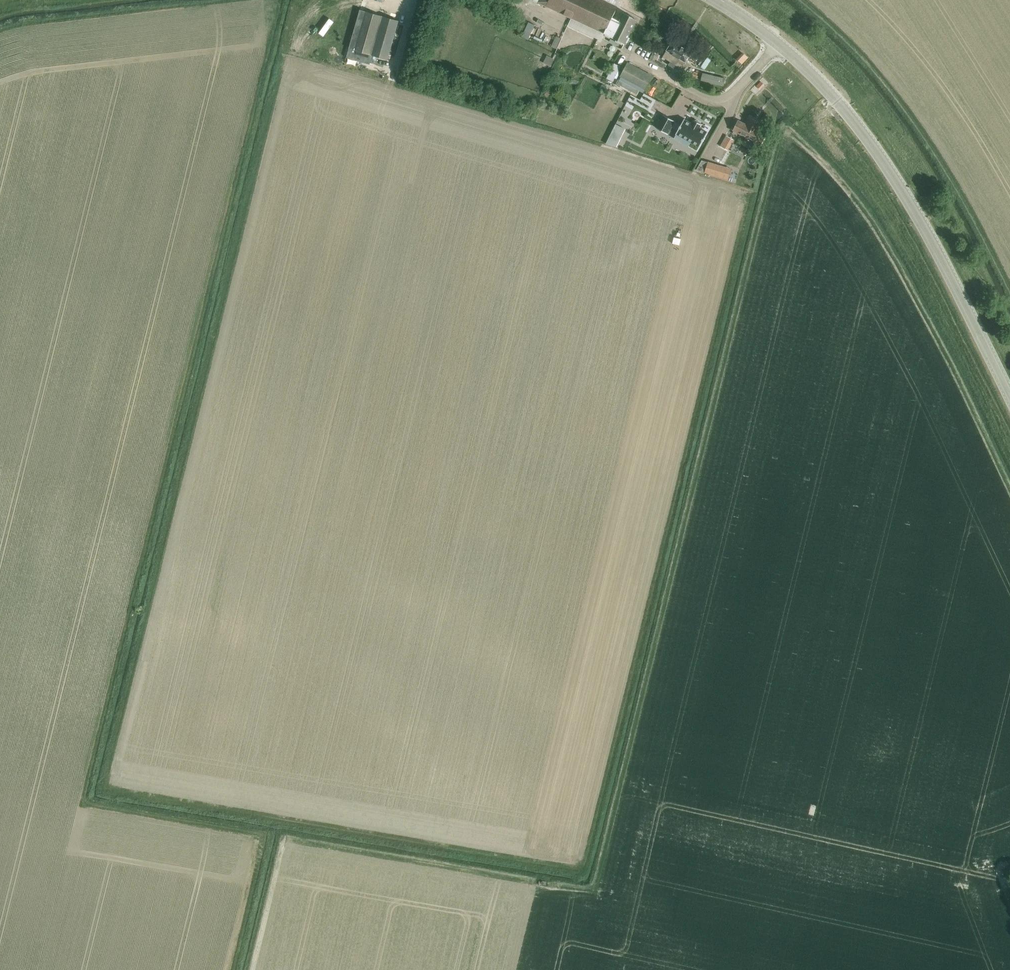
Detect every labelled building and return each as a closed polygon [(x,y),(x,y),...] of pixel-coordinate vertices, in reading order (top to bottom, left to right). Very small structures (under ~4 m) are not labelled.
[(618,7),(603,0),(539,0),(538,3),(571,19),(568,25),(602,41),(605,34),(612,37),(609,43),(616,46),(618,41),(625,44),(638,19),(624,13),(620,21),(613,17),(618,7)] [(372,56),(388,60),(399,21),(361,10),(349,49),(372,56)] [(563,39),(556,36),(551,47),(558,50),(563,39)] [(671,62),(669,66),(674,69),(676,66),(682,70),(693,52),(673,41),(663,58),(671,62)] [(349,49),(346,58),(370,64),(372,56),(349,49)] [(743,53),(737,59),(742,64),(748,58),(743,53)] [(551,67),(555,59),(547,56),(544,63),(551,67)] [(614,62),(607,78),(613,81),(621,66),(614,62)] [(618,83),(623,86),(625,83),(644,93),(644,92),(652,76),(628,63),(618,83)] [(702,72),(700,80),(724,86),(726,79),(702,72)] [(644,92),(645,90),(656,96),(659,91),(664,82),(652,76),(644,92)] [(760,81),(756,86),(760,90),(765,85),(760,81)] [(668,101),(673,104),(681,92),(675,89),(668,101)] [(675,122),(675,121),(663,115),(656,128),(668,135),(672,127),(678,130),(676,134),(699,147),(708,132),(684,119),(681,126),(675,122)] [(748,125),(739,121),(734,132),(761,145),(766,134),(757,130),(761,122),(751,117),(748,125)] [(616,124),(606,144),(616,147),(625,129),(616,124)] [(726,136),(720,146),(728,150),(733,140),(726,136)] [(703,159),(697,169),(729,178),(732,168),(703,159)]
